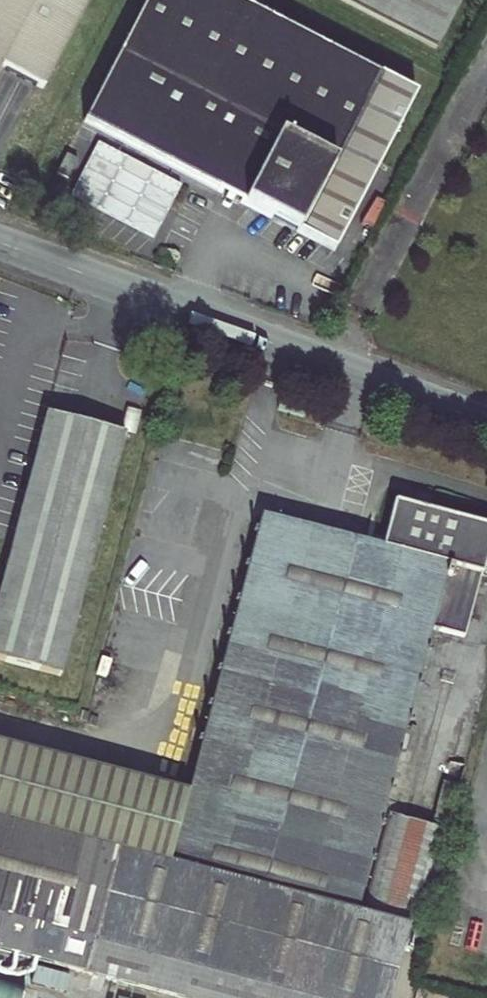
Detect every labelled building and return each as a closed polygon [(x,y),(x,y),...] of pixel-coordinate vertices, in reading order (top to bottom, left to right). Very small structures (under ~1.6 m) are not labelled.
[(5,69),(46,91),(94,0),(0,0),(0,78),(5,69)] [(226,0),(153,0),(88,122),(326,249),(406,98),(226,0)] [(432,52),(459,0),(334,0),(432,52)] [(83,162),(68,155),(58,176),(72,182),(83,162)] [(50,413),(0,607),(0,657),(66,675),(128,433),(50,413)] [(0,737),(0,944),(205,997),(397,997),(416,926),(407,923),(420,877),(395,871),(384,916),(366,911),(441,624),(474,633),(486,582),(486,522),(408,499),(395,543),(274,508),(197,788),(0,737)] [(456,825),(485,717),(471,713),(459,757),(455,756),(438,820),(456,825)] [(34,964),(29,981),(63,991),(68,974),(34,964)] [(0,982),(0,997),(18,997),(21,987),(0,982)]
